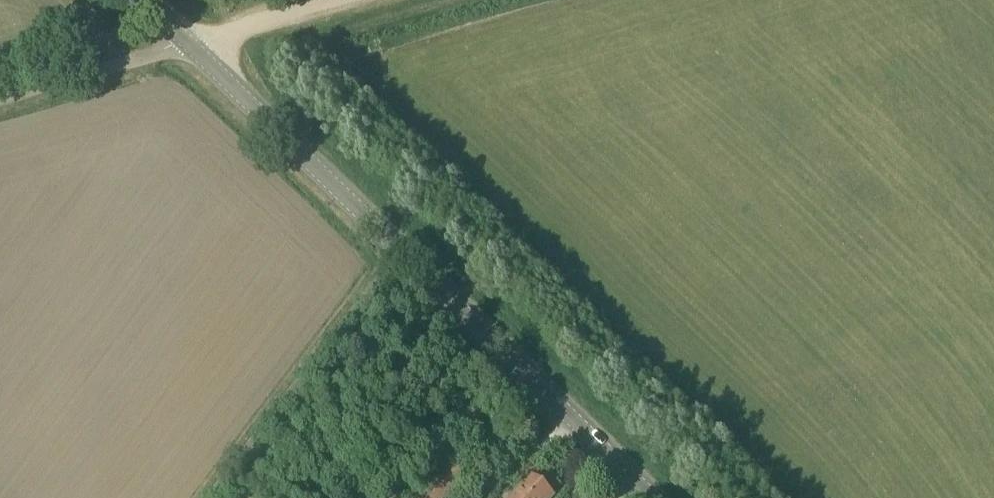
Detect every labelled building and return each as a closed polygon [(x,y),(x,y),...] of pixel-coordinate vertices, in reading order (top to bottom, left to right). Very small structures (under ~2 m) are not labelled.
[(377,312),(382,307),(376,302),(372,307),(377,312)] [(554,497),(533,478),(515,497),(554,497)]
